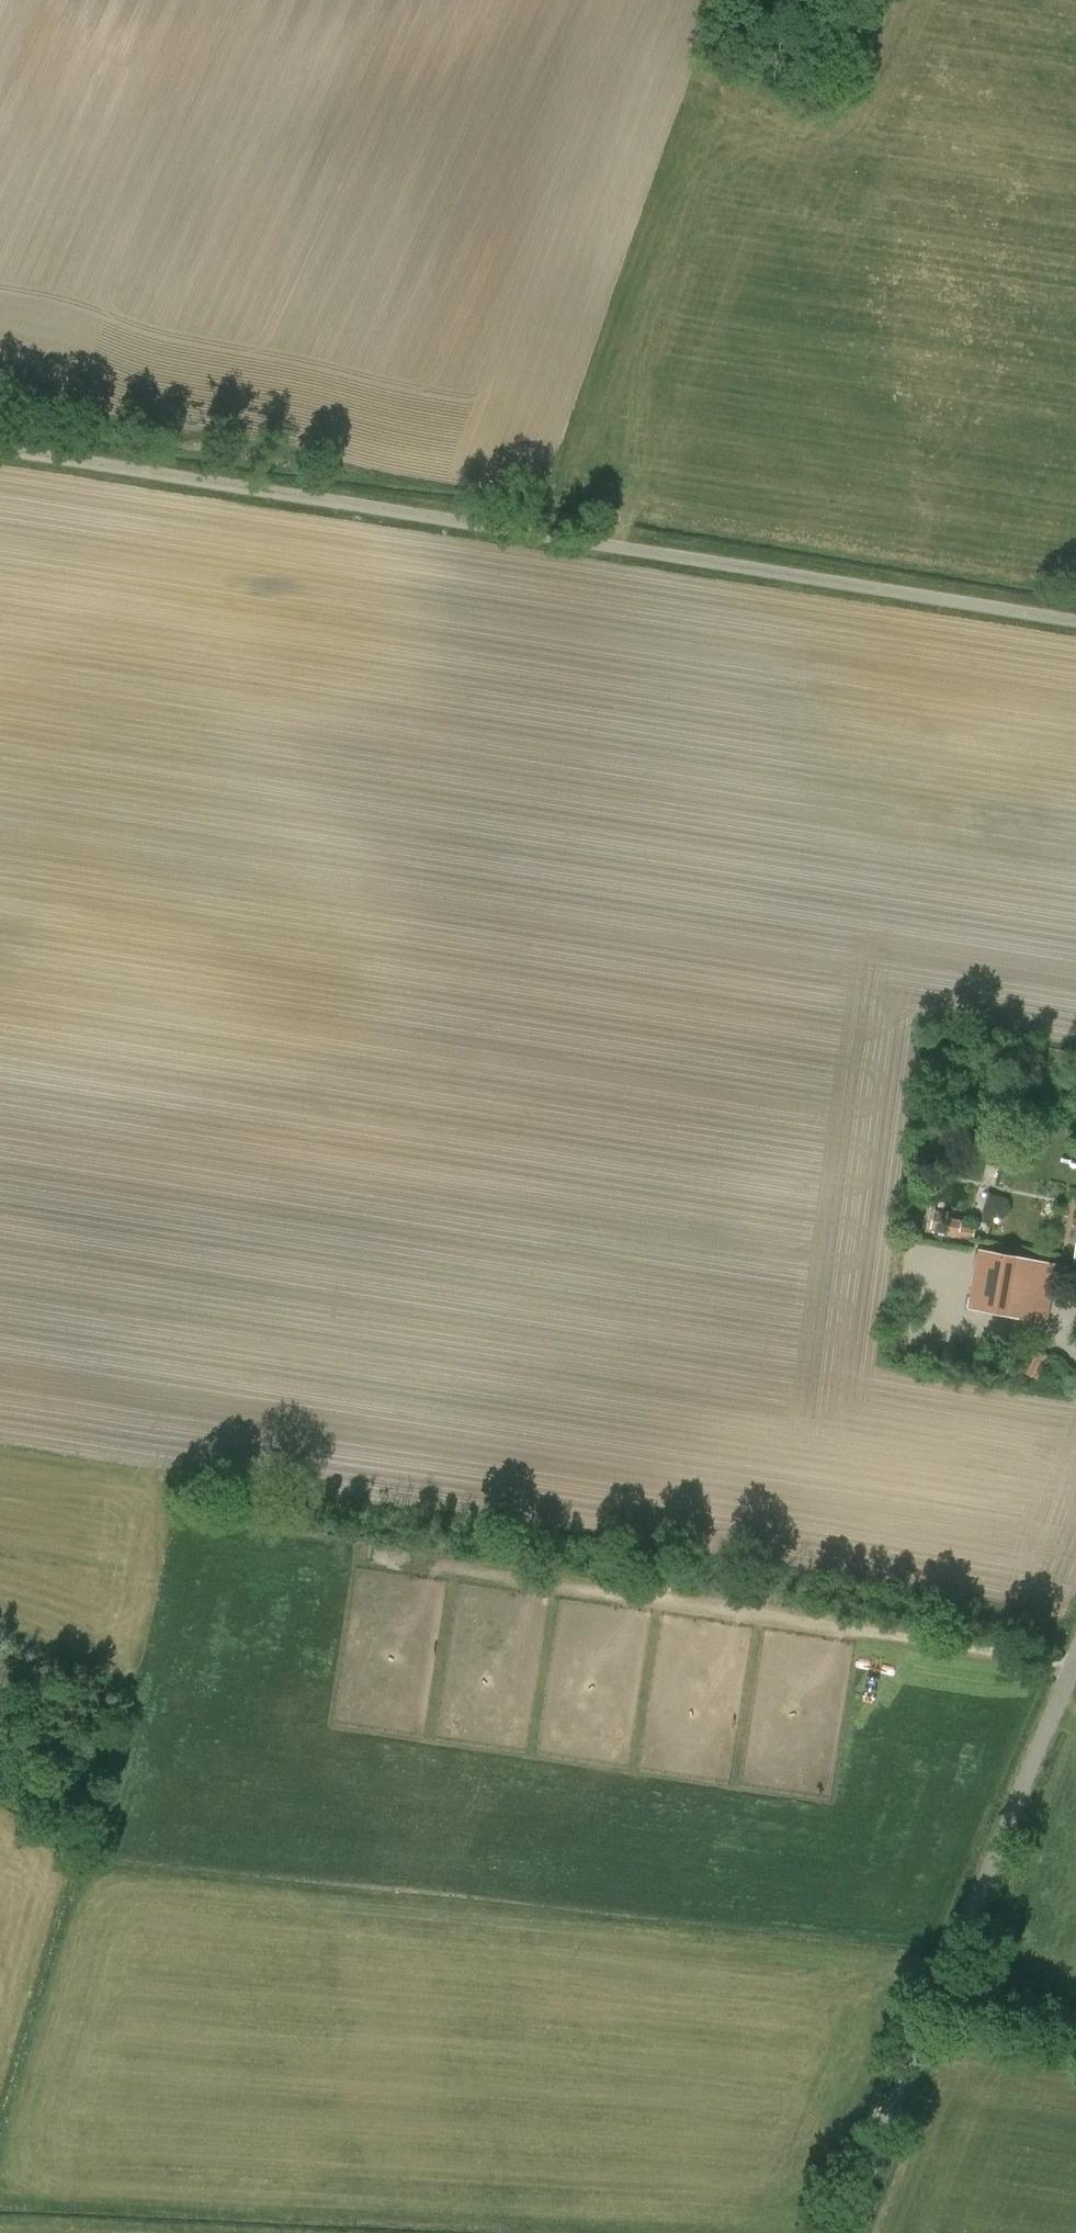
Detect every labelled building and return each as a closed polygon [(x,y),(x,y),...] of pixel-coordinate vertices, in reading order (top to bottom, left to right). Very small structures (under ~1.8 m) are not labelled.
[(988,1197),(985,1213),(1004,1217),(1007,1201),(988,1197)] [(947,1233),(947,1210),(930,1210),(929,1233),(947,1233)] [(969,1310),(1049,1325),(1059,1265),(980,1250),(969,1310)]
